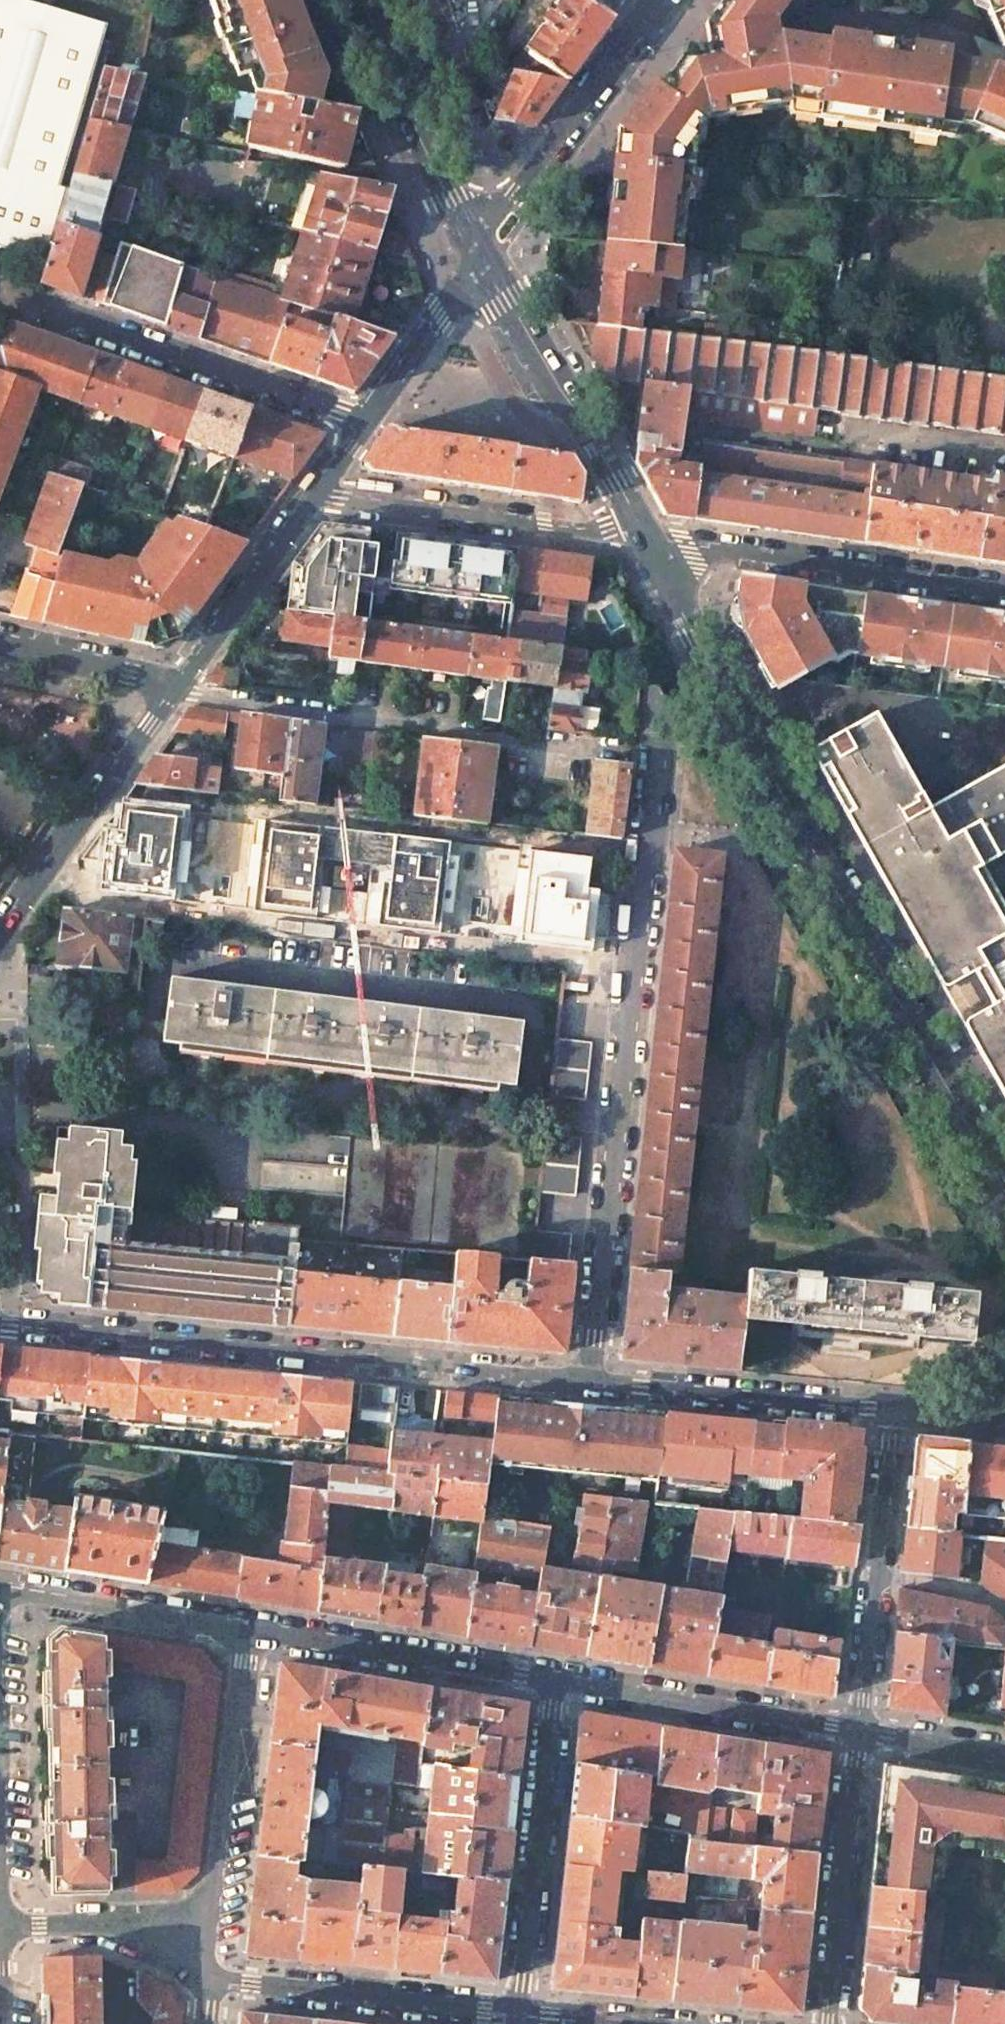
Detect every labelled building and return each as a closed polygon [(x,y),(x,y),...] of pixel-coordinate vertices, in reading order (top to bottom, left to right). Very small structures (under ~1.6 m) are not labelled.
[(10,0),(0,0),(0,248),(44,263),(66,192),(62,190),(110,27),(10,0)] [(274,98),(310,103),(316,104),(318,105),(322,89),(325,75),(312,46),(305,30),(304,26),(298,8),(295,0),(211,0),(212,5),(223,2),(227,12),(234,34),(230,35),(231,36),(224,38),(236,73),(237,78),(244,75),(248,77),(254,94),(257,95),(274,98)] [(588,0),(560,0),(551,12),(548,10),(538,24),(541,26),(522,51),(566,83),(589,50),(612,18),(588,0)] [(789,98),(820,103),(818,115),(841,119),(842,109),(879,115),(915,121),(914,131),(937,134),(939,122),(957,125),(959,122),(970,124),(977,108),(994,67),(977,60),(975,64),(950,60),(951,51),(929,48),(928,57),(905,54),(874,49),(853,45),(854,37),(831,33),(829,41),(790,35),(780,34),(779,25),(777,14),(787,0),(724,0),(720,5),(715,11),(705,25),(705,27),(707,35),(709,46),(687,51),(662,84),(660,86),(653,81),(619,128),(617,154),(614,178),(607,244),(681,251),(682,251),(687,200),(690,200),(693,169),(696,142),(698,129),(705,119),(714,107),(759,99),(760,104),(789,98)] [(1003,47),(1003,48),(1004,49),(1004,0),(983,0),(1003,47)] [(566,83),(522,51),(507,71),(514,73),(566,83)] [(994,67),(977,108),(970,124),(980,128),(986,131),(1000,136),(1004,138),(1004,71),(994,67)] [(139,75),(103,69),(72,176),(112,186),(144,76),(139,75)] [(566,83),(514,73),(495,120),(533,127),(549,105),(566,83)] [(274,98),(257,95),(249,146),(248,148),(250,149),(345,169),(358,116),(359,112),(352,111),(318,105),(316,104),(309,127),(303,127),(295,125),(298,110),(303,112),(303,110),(308,111),(310,103),(274,98)] [(192,123),(184,121),(181,132),(189,133),(192,123)] [(370,155),(355,152),(350,170),(378,176),(370,155)] [(356,181),(320,174),(302,231),(337,240),(356,181)] [(112,186),(72,176),(57,225),(97,238),(112,186)] [(152,184),(128,179),(125,188),(163,197),(166,183),(153,180),(152,184)] [(394,189),(356,181),(337,240),(375,250),(389,204),(394,189)] [(125,188),(119,187),(111,217),(127,221),(136,191),(125,188)] [(97,238),(57,225),(48,259),(40,283),(80,297),(97,238)] [(337,240),(302,231),(281,299),(290,302),(315,311),(337,240)] [(402,235),(386,232),(380,251),(413,258),(402,235)] [(375,250),(337,240),(315,311),(336,318),(348,322),(353,323),(354,319),(356,314),(375,250)] [(101,305),(199,339),(215,277),(120,242),(115,258),(106,288),(104,296),(101,305)] [(681,251),(607,244),(604,269),(659,275),(678,277),(677,288),(697,291),(702,253),(682,251),(681,251)] [(115,258),(105,255),(96,286),(106,288),(115,258)] [(273,288),(217,268),(215,277),(271,295),(273,288)] [(659,275),(604,269),(597,325),(638,330),(639,329),(642,305),(656,306),(674,308),(677,288),(678,277),(659,275)] [(244,355),(268,363),(283,320),(290,302),(281,299),(271,295),(215,277),(199,339),(244,355)] [(104,296),(99,294),(96,303),(101,305),(104,296)] [(381,315),(371,311),(369,318),(374,320),(379,321),(381,315)] [(330,336),(314,380),(322,382),(331,356),(336,357),(339,348),(348,322),(336,318),(330,336)] [(330,336),(283,320),(268,363),(314,380),(330,336)] [(339,348),(377,361),(385,349),(393,338),(386,335),(353,323),(348,322),(339,348)] [(8,324),(0,344),(0,537),(33,548),(57,556),(67,530),(68,526),(83,485),(53,475),(50,474),(47,482),(37,479),(30,498),(40,502),(29,533),(5,525),(19,488),(4,482),(38,389),(79,404),(96,355),(8,324)] [(597,325),(592,366),(600,379),(629,383),(645,386),(687,391),(817,409),(841,413),(841,415),(928,427),(928,425),(1004,436),(1004,377),(964,371),(824,351),(694,335),(639,329),(638,330),(597,325)] [(353,393),(377,361),(339,348),(336,357),(331,356),(322,382),(342,389),(353,393)] [(114,416),(148,428),(166,380),(119,363),(96,355),(79,404),(108,414),(114,416)] [(184,386),(166,380),(148,428),(185,441),(202,393),(184,386)] [(645,386),(629,383),(626,404),(642,407),(645,386)] [(687,391),(645,386),(642,407),(637,445),(635,455),(634,462),(669,467),(671,454),(678,455),(679,453),(683,419),(687,391)] [(817,409),(687,391),(683,419),(813,437),(817,409)] [(211,396),(202,393),(185,441),(232,458),(251,410),(211,396)] [(323,436),(251,410),(232,458),(281,475),(292,479),(307,457),(323,436)] [(372,472),(449,483),(455,440),(410,433),(388,430),(380,441),(363,465),(363,466),(372,472)] [(834,458),(702,439),(698,470),(697,477),(830,496),(834,460),(834,458)] [(449,483),(509,493),(510,493),(516,449),(455,440),(449,483)] [(559,456),(516,449),(510,493),(552,499),(580,503),(582,490),(583,476),(573,459),(573,458),(559,456)] [(83,485),(87,487),(92,473),(58,460),(53,475),(83,485)] [(873,466),(834,460),(830,496),(869,502),(873,466)] [(903,463),(881,460),(880,467),(902,470),(903,463)] [(692,519),(697,477),(698,470),(683,469),(669,467),(634,462),(663,515),(692,519)] [(919,510),(988,520),(997,478),(996,479),(994,479),(991,479),(990,480),(989,483),(902,470),(880,467),(873,466),(869,502),(919,510)] [(292,479),(281,475),(274,485),(284,492),(287,487),(288,484),(292,479)] [(830,496),(697,477),(692,519),(864,544),(869,502),(830,496)] [(998,478),(997,478),(988,520),(1004,523),(1004,479),(998,478)] [(209,511),(165,494),(159,512),(181,520),(203,527),(209,511)] [(869,502),(864,544),(913,552),(919,510),(869,502)] [(913,552),(978,562),(988,520),(919,510),(913,552)] [(120,574),(80,564),(61,557),(54,580),(63,583),(52,624),(71,628),(84,630),(150,645),(182,632),(187,624),(202,604),(216,584),(235,558),(209,545),(216,532),(203,527),(181,520),(154,556),(149,562),(143,558),(137,566),(122,566),(120,574)] [(988,520),(978,562),(1004,566),(1004,523),(988,520)] [(320,524),(315,531),(324,532),(325,525),(320,524)] [(389,589),(510,605),(513,590),(519,549),(502,547),(501,554),(471,551),(472,543),(442,540),(441,547),(411,543),(412,536),(397,534),(394,554),(377,551),(378,547),(369,545),(369,550),(362,549),(364,530),(333,526),(325,525),(324,532),(315,531),(292,564),(299,569),(295,605),(352,613),(354,592),(371,594),(372,586),(373,580),(390,582),(389,589)] [(371,531),(364,530),(362,549),(369,550),(369,545),(371,531)] [(247,543),(221,534),(216,532),(209,545),(235,558),(247,543)] [(442,540),(412,536),(411,543),(441,547),(442,540)] [(0,537),(0,575),(23,583),(33,548),(0,537)] [(502,547),(472,543),(471,551),(501,554),(502,547)] [(23,583),(12,616),(42,622),(53,585),(54,580),(61,557),(57,556),(33,548),(23,583)] [(591,560),(519,549),(513,590),(565,598),(585,601),(591,560)] [(299,569),(292,564),(290,573),(284,610),(286,610),(294,612),(295,605),(299,569)] [(797,584),(759,580),(742,577),(737,606),(741,629),(771,683),(780,688),(794,680),(841,653),(819,616),(811,616),(812,606),(815,606),(817,591),(814,587),(808,589),(805,586),(804,585),(801,587),(797,584)] [(52,624),(63,583),(54,580),(53,585),(42,622),(52,624)] [(389,589),(390,582),(373,580),(372,586),(389,589)] [(819,616),(841,653),(854,655),(860,592),(815,587),(814,587),(817,591),(815,606),(812,606),(811,616),(819,616)] [(565,598),(513,590),(510,605),(505,640),(517,642),(561,647),(562,648),(566,617),(563,617),(565,598)] [(860,592),(854,655),(897,660),(899,643),(922,646),(928,643),(932,606),(929,601),(923,600),(916,605),(914,601),(909,600),(904,603),(899,597),(860,592)] [(941,666),(948,603),(929,601),(932,606),(928,643),(922,646),(899,643),(897,660),(941,666)] [(941,666),(986,671),(988,654),(1004,657),(1004,614),(1003,615),(1000,612),(996,611),(991,615),(986,608),(948,603),(941,666)] [(284,610),(260,607),(249,623),(283,629),(286,610),(284,610)] [(294,612),(286,610),(283,629),(282,642),(329,648),(332,617),(294,612)] [(362,621),(332,617),(329,648),(328,658),(357,662),(362,621)] [(442,632),(362,621),(357,662),(468,677),(475,636),(442,632)] [(505,640),(475,636),(468,677),(506,681),(510,682),(517,642),(505,640)] [(561,647),(517,642),(510,682),(515,683),(555,688),(561,647)] [(562,648),(561,647),(555,688),(548,729),(576,733),(589,734),(594,708),(579,706),(581,691),(582,691),(583,691),(585,670),(586,662),(585,661),(586,651),(562,648)] [(988,654),(986,671),(1004,674),(1004,657),(988,654)] [(237,673),(217,669),(206,683),(207,685),(234,689),(237,673)] [(89,735),(95,702),(0,687),(0,720),(89,735)] [(504,692),(489,690),(484,721),(499,723),(504,692)] [(226,712),(189,708),(173,730),(223,737),(225,720),(226,712)] [(241,714),(226,712),(225,720),(240,723),(235,771),(283,776),(289,721),(241,714)] [(978,861),(944,801),(931,809),(877,715),(827,743),(818,749),(817,749),(816,750),(816,752),(815,753),(815,755),(816,757),(945,983),(946,985),(947,986),(949,986),(950,986),(952,986),(953,985),(1004,955),(1004,909),(978,861)] [(324,725),(289,721),(283,776),(281,791),(279,801),(314,805),(324,725)] [(374,732),(348,728),(341,777),(367,781),(369,769),(374,732)] [(392,734),(374,732),(369,769),(387,771),(392,734)] [(460,743),(423,738),(413,816),(450,821),(460,743)] [(45,762),(54,766),(62,752),(69,752),(57,740),(45,762)] [(496,747),(460,743),(450,821),(486,824),(496,747)] [(62,752),(54,766),(66,773),(75,772),(84,759),(71,751),(69,752),(62,752)] [(194,761),(154,757),(135,784),(191,791),(200,792),(203,765),(204,762),(194,761)] [(630,765),(594,760),(585,836),(616,839),(620,839),(630,765)] [(219,766),(203,765),(200,792),(216,794),(219,766)] [(978,861),(1004,846),(1004,766),(944,801),(978,861)] [(281,791),(243,787),(242,797),(243,797),(272,800),(279,801),(281,791)] [(366,795),(337,791),(335,807),(363,811),(366,795)] [(102,890),(174,899),(184,808),(122,803),(85,859),(104,860),(102,890)] [(324,826),(266,820),(255,910),(315,916),(324,826)] [(462,825),(450,937),(508,943),(520,832),(462,825)] [(451,842),(395,835),(383,926),(440,933),(451,842)] [(593,856),(532,849),(520,943),(594,952),(601,889),(589,888),(593,856)] [(720,856),(675,851),(669,904),(663,956),(658,1008),(652,1060),(647,1113),(641,1165),(636,1217),(630,1269),(668,1273),(675,1274),(680,1231),(681,1231),(683,1211),(682,1211),(685,1182),(691,1128),(692,1128),(694,1108),(693,1108),(702,1024),(703,1024),(705,1003),(708,974),(714,920),(716,900),(720,856)] [(65,906),(53,898),(47,906),(64,908),(65,906)] [(126,916),(70,909),(63,958),(119,965),(126,916)] [(161,938),(163,920),(147,919),(145,936),(161,938)] [(978,971),(989,990),(995,1002),(1004,997),(1004,955),(978,971)] [(42,967),(26,966),(26,976),(26,994),(59,997),(61,984),(56,979),(46,978),(47,973),(42,967)] [(598,975),(565,971),(562,1000),(595,1003),(598,975)] [(200,982),(171,978),(163,1043),(194,1046),(209,1048),(286,1058),(309,1061),(325,1063),(353,1067),(369,1068),(468,1081),(483,1083),(515,1087),(522,1022),(200,982)] [(970,1017),(968,1018),(968,1019),(967,1021),(967,1022),(967,1024),(967,1026),(991,1069),(1004,1095),(1004,997),(970,1017)] [(591,1044),(558,1040),(552,1095),(585,1099),(591,1044)] [(121,1133),(68,1128),(67,1142),(56,1141),(54,1156),(64,1157),(62,1175),(58,1174),(58,1176),(57,1183),(56,1190),(56,1197),(39,1196),(36,1231),(41,1231),(39,1250),(36,1282),(42,1283),(55,1285),(53,1295),(72,1296),(71,1306),(88,1307),(97,1210),(129,1212),(130,1212),(132,1196),(133,1182),(124,1181),(126,1163),(130,1163),(132,1148),(120,1147),(121,1133)] [(581,1140),(547,1136),(547,1143),(541,1191),(545,1192),(575,1195),(581,1140)] [(526,1154),(349,1138),(349,1139),(347,1151),(346,1162),(346,1168),(346,1174),(345,1184),(344,1195),(340,1237),(489,1250),(517,1252),(526,1154)] [(129,1212),(97,1210),(88,1307),(103,1309),(188,1317),(275,1325),(288,1326),(294,1272),(295,1260),(296,1253),(297,1246),(288,1245),(286,1261),(121,1245),(123,1224),(128,1225),(129,1212)] [(130,1212),(129,1212),(128,1225),(123,1224),(121,1245),(286,1261),(288,1245),(297,1246),(297,1240),(299,1227),(243,1222),(214,1220),(130,1212)] [(540,1232),(537,1232),(534,1261),(568,1264),(568,1263),(570,1235),(540,1232)] [(488,1257),(457,1255),(453,1288),(448,1342),(505,1348),(563,1353),(572,1264),(568,1263),(568,1264),(534,1261),(528,1261),(526,1283),(515,1283),(509,1284),(506,1286),(505,1287),(503,1293),(502,1294),(501,1304),(492,1303),(497,1258),(488,1257)] [(668,1273),(630,1269),(620,1359),(679,1365),(737,1371),(743,1318),(745,1299),(702,1295),(666,1291),(668,1273)] [(351,1278),(294,1272),(288,1326),(340,1332),(341,1332),(392,1337),(398,1283),(360,1279),(351,1278)] [(794,1278),(748,1273),(747,1280),(745,1299),(743,1318),(792,1323),(798,1323),(804,1324),(907,1335),(913,1335),(919,1336),(968,1341),(973,1296),(927,1292),(927,1287),(905,1285),(904,1289),(895,1288),(816,1280),(817,1276),(794,1274),(794,1278)] [(453,1288),(398,1283),(392,1337),(438,1341),(448,1342),(453,1288)] [(1,1348),(0,1359),(0,1410),(83,1418),(83,1415),(88,1363),(88,1357),(47,1352),(15,1349),(1,1348)] [(119,1360),(88,1357),(88,1363),(118,1366),(119,1360)] [(278,1382),(161,1370),(162,1364),(143,1362),(119,1360),(118,1366),(88,1363),(83,1415),(347,1441),(349,1419),(352,1390),(323,1387),(324,1380),(302,1378),(279,1375),(278,1382)] [(161,1370),(278,1382),(279,1375),(162,1364),(161,1370)] [(353,1383),(336,1381),(324,1380),(323,1387),(352,1390),(353,1383)] [(436,1480),(441,1438),(434,1437),(439,1391),(397,1387),(391,1426),(391,1432),(388,1452),(385,1475),(395,1476),(391,1511),(431,1516),(436,1480)] [(444,1418),(468,1420),(493,1423),(496,1397),(471,1395),(447,1392),(444,1418)] [(666,1414),(568,1404),(509,1398),(496,1397),(493,1423),(491,1438),(490,1443),(487,1468),(547,1473),(609,1478),(657,1482),(657,1478),(662,1446),(666,1414)] [(748,1453),(740,1513),(792,1519),(848,1526),(849,1524),(855,1464),(855,1455),(836,1431),(752,1422),(748,1453)] [(391,1426),(373,1424),(372,1429),(369,1449),(382,1451),(388,1452),(391,1432),(391,1426)] [(836,1431),(855,1455),(858,1433),(836,1431)] [(436,1480),(485,1485),(487,1468),(490,1443),(441,1438),(436,1480)] [(911,1476),(906,1527),(948,1531),(950,1513),(956,1513),(961,1514),(962,1499),(968,1444),(915,1438),(911,1476)] [(968,1444),(962,1499),(1004,1503),(1004,1448),(996,1447),(968,1444)] [(344,1470),(385,1475),(388,1452),(382,1451),(369,1449),(346,1446),(346,1448),(344,1470)] [(294,1464),(292,1464),(284,1541),(280,1541),(278,1563),(273,1604),(280,1606),(318,1612),(321,1564),(324,1503),(325,1468),(294,1464)] [(174,1468),(160,1465),(155,1495),(167,1497),(174,1468)] [(329,1468),(325,1468),(324,1503),(353,1506),(364,1508),(391,1511),(395,1476),(385,1475),(344,1470),(329,1468)] [(485,1485),(436,1480),(431,1516),(439,1517),(481,1523),(481,1518),(485,1485)] [(607,1498),(585,1496),(573,1564),(579,1565),(578,1574),(599,1577),(600,1569),(611,1499),(607,1498)] [(163,1513),(75,1498),(74,1510),(64,1570),(104,1577),(144,1584),(159,1527),(163,1513)] [(645,1502),(611,1499),(600,1569),(608,1570),(634,1574),(645,1502)] [(962,1499),(961,1514),(960,1517),(1004,1522),(1004,1503),(962,1499)] [(1,1501),(1,1504),(0,1515),(0,1559),(29,1564),(64,1570),(74,1510),(1,1501)] [(353,1506),(324,1503),(321,1564),(347,1567),(348,1563),(348,1555),(353,1506)] [(732,1513),(697,1508),(690,1556),(725,1561),(727,1549),(732,1513)] [(792,1519),(740,1513),(732,1513),(727,1549),(786,1555),(792,1519)] [(540,1527),(481,1518),(481,1523),(476,1567),(540,1578),(542,1568),(543,1559),(547,1534),(549,1527),(540,1527)] [(848,1526),(792,1519),(786,1555),(792,1556),(845,1563),(854,1564),(860,1525),(849,1524),(848,1526)] [(197,1533),(159,1527),(144,1584),(179,1589),(208,1594),(259,1602),(273,1604),(278,1563),(265,1561),(244,1558),(195,1550),(197,1533)] [(903,1565),(902,1573),(955,1579),(956,1563),(966,1564),(968,1548),(958,1547),(958,1537),(959,1532),(953,1532),(948,1531),(906,1527),(903,1565)] [(984,1540),(980,1581),(1004,1599),(1004,1542),(984,1540)] [(725,1561),(690,1556),(685,1586),(720,1592),(725,1561)] [(347,1567),(321,1564),(318,1612),(349,1617),(377,1621),(382,1573),(383,1567),(358,1564),(348,1563),(347,1567)] [(423,1579),(417,1628),(442,1632),(467,1637),(473,1585),(475,1576),(473,1575),(452,1572),(425,1567),(423,1579)] [(552,1570),(542,1568),(540,1578),(539,1585),(537,1595),(528,1646),(575,1654),(586,1656),(599,1577),(578,1574),(572,1573),(552,1570)] [(410,1577),(382,1573),(377,1621),(408,1627),(417,1628),(423,1579),(417,1578),(410,1577)] [(607,1579),(599,1577),(586,1656),(597,1658),(646,1666),(659,1587),(611,1579),(607,1579)] [(494,1588),(473,1585),(467,1637),(498,1642),(528,1646),(537,1595),(515,1592),(498,1589),(494,1588)] [(659,1587),(646,1666),(656,1667),(707,1676),(713,1635),(717,1609),(719,1596),(659,1587)] [(896,1633),(952,1640),(951,1642),(1004,1649),(1004,1642),(1004,1625),(988,1609),(900,1589),(896,1633)] [(765,1617),(717,1609),(713,1635),(763,1644),(768,1618),(765,1617)] [(63,1894),(107,1893),(107,1874),(111,1874),(111,1832),(106,1832),(105,1823),(110,1823),(110,1781),(105,1781),(104,1746),(109,1745),(108,1702),(103,1702),(103,1696),(108,1696),(107,1666),(107,1653),(102,1653),(101,1635),(82,1632),(59,1628),(46,1639),(47,1672),(42,1672),(43,1693),(43,1730),(48,1730),(50,1800),(45,1800),(46,1831),(46,1858),(51,1858),(51,1883),(63,1894)] [(782,1631),(774,1630),(772,1646),(765,1685),(775,1687),(831,1696),(838,1643),(838,1641),(782,1631)] [(934,1714),(942,1715),(944,1698),(954,1699),(958,1696),(959,1690),(956,1686),(946,1685),(951,1642),(952,1640),(896,1633),(888,1706),(934,1714)] [(201,1651),(101,1635),(102,1653),(107,1653),(107,1666),(188,1679),(168,1861),(137,1862),(137,1892),(175,1891),(197,1872),(219,1674),(201,1651)] [(763,1644),(713,1635),(707,1676),(752,1683),(765,1685),(772,1646),(763,1644)] [(317,1724),(323,1671),(279,1664),(264,1796),(258,1855),(298,1859),(302,1860),(306,1819),(311,1819),(315,1818),(319,1815),(322,1812),(323,1809),(324,1804),(324,1800),(322,1797),(320,1794),(318,1792),(316,1791),(313,1790),(310,1789),(317,1724)] [(330,1726),(422,1740),(428,1689),(336,1673),(323,1671),(317,1724),(330,1726)] [(472,1746),(479,1697),(469,1695),(428,1689),(422,1740),(422,1746),(455,1751),(456,1744),(472,1746)] [(468,1771),(516,1779),(524,1704),(479,1697),(472,1746),(468,1771)] [(577,1748),(576,1764),(647,1775),(657,1777),(662,1727),(581,1714),(577,1748)] [(417,1786),(422,1746),(422,1740),(330,1726),(327,1748),(333,1749),(350,1752),(346,1779),(337,1863),(363,1866),(381,1868),(385,1832),(391,1783),(417,1786)] [(712,1787),(716,1736),(702,1734),(662,1727),(657,1777),(657,1786),(707,1793),(711,1790),(712,1787)] [(758,1795),(763,1744),(752,1742),(716,1736),(712,1787),(758,1795)] [(775,1805),(820,1810),(821,1799),(826,1754),(763,1744),(758,1795),(757,1803),(775,1805)] [(329,1777),(346,1779),(350,1752),(333,1749),(329,1777)] [(571,1801),(570,1814),(639,1825),(643,1826),(647,1775),(576,1764),(571,1801)] [(1004,1784),(884,1764),(882,1780),(874,1853),(870,1887),(920,1892),(938,1894),(942,1855),(954,1848),(1004,1853),(1004,1784)] [(428,1815),(511,1823),(512,1816),(516,1779),(468,1771),(433,1765),(428,1815)] [(689,1804),(685,1832),(689,1840),(706,1843),(710,1808),(710,1806),(689,1804)] [(753,1848),(816,1854),(819,1822),(820,1810),(775,1805),(772,1835),(754,1833),(753,1848)] [(710,1808),(706,1843),(719,1844),(723,1810),(710,1808)] [(753,1848),(754,1833),(756,1813),(733,1810),(729,1845),(753,1848)] [(567,1843),(565,1864),(625,1871),(634,1872),(639,1825),(570,1814),(567,1843)] [(458,1876),(505,1881),(507,1858),(511,1823),(428,1815),(421,1872),(458,1876)] [(385,1832),(381,1868),(401,1870),(408,1871),(414,1827),(403,1827),(402,1834),(385,1832)] [(645,1897),(682,1900),(683,1895),(685,1871),(689,1840),(685,1832),(653,1827),(648,1873),(645,1897)] [(689,1840),(685,1871),(742,1877),(750,1878),(753,1848),(729,1845),(719,1844),(706,1843),(689,1840)] [(760,1909),(809,1914),(812,1885),(816,1854),(753,1848),(750,1878),(750,1879),(763,1881),(760,1909)] [(253,1899),(251,1915),(303,1920),(307,1881),(295,1879),(298,1859),(258,1855),(253,1899)] [(551,1987),(634,1996),(640,1944),(623,1942),(619,1938),(625,1871),(565,1864),(560,1908),(551,1987)] [(360,1886),(358,1910),(396,1914),(401,1870),(381,1868),(363,1866),(360,1886)] [(634,1872),(625,1871),(619,1938),(623,1942),(640,1944),(643,1919),(645,1897),(648,1873),(634,1872)] [(742,1877),(685,1871),(683,1895),(724,1900),(740,1901),(742,1877)] [(444,1930),(441,1975),(494,1981),(497,1953),(505,1881),(458,1876),(453,1924),(444,1923),(444,1930)] [(303,1920),(298,1960),(322,1963),(352,1966),(358,1910),(360,1886),(307,1881),(303,1920)] [(920,1892),(870,1887),(867,1916),(866,1926),(916,1931),(920,1892)] [(746,1902),(740,1901),(724,1900),(723,1916),(744,1918),(746,1902)] [(742,1932),(734,2007),(750,2009),(799,2014),(809,1914),(760,1909),(757,1934),(742,1932)] [(358,1910),(352,1966),(397,1971),(441,1975),(444,1930),(395,1925),(396,1914),(358,1910)] [(251,1915),(246,1954),(286,1959),(298,1960),(303,1920),(251,1915)] [(640,1944),(634,1996),(642,1997),(671,2000),(679,1923),(643,1919),(640,1944)] [(679,1923),(671,2000),(685,2002),(734,2007),(742,1932),(743,1927),(680,1920),(679,1923)] [(916,1931),(866,1926),(865,1937),(862,1965),(901,1969),(912,1970),(916,1931)] [(916,1931),(912,1970),(937,1973),(940,1934),(916,1931)] [(97,1955),(43,1957),(44,2013),(44,2023),(98,2023),(97,1955)] [(859,1999),(877,2022),(892,2023),(894,2023),(948,2023),(952,1985),(952,1983),(928,1981),(926,1995),(911,1994),(911,1987),(906,1986),(907,1980),(899,1980),(901,1969),(862,1965),(859,1999)] [(181,2009),(166,1984),(138,1972),(137,1999),(154,2018),(153,2023),(179,2023),(181,2009)] [(948,2023),(999,2023),(1003,1990),(952,1985),(948,2023)] [(323,2021),(240,2012),(238,2023),(348,2023),(323,2021)]
